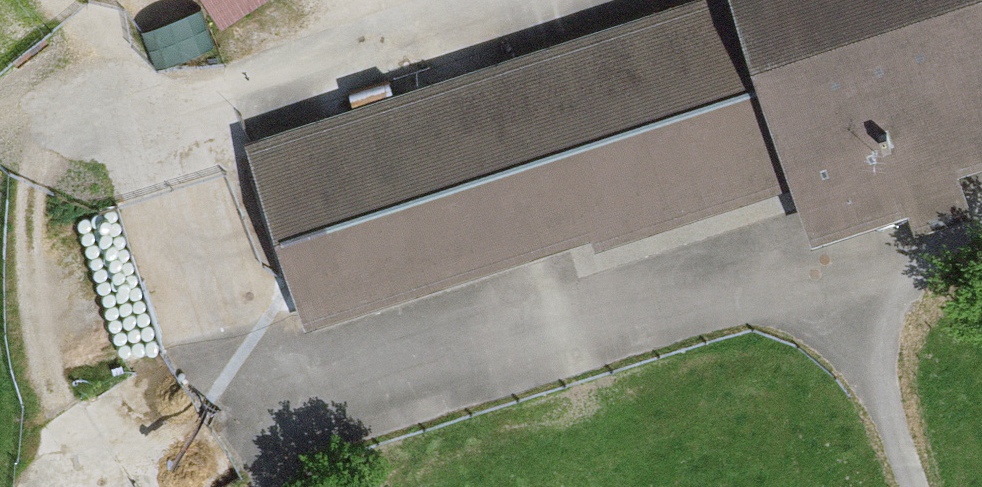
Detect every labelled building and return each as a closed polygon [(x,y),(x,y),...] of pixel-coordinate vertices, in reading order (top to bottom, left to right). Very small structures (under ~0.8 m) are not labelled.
[(222,21),(255,0),(208,0),(222,21)] [(254,145),(302,297),(308,316),(593,225),(597,238),(795,174),(813,231),(955,186),(948,163),(981,152),(981,0),(710,0),(254,145)] [(86,238),(89,243),(91,245),(99,249),(104,249),(111,247),(114,245),(118,239),(119,235),(119,230),(118,226),(114,221),(109,217),(101,216),(94,218),(90,221),(87,225),(86,232),(86,238)] [(99,275),(101,279),(103,282),(111,285),(116,286),(123,283),(126,281),(130,275),(131,271),(131,266),(130,262),(126,257),(121,254),(113,252),(106,254),(102,257),(100,261),(98,268),(99,275)] [(109,309),(111,313),(114,316),(121,320),(127,320),(134,318),(137,315),(140,310),(141,306),(141,301),(140,297),(137,292),(131,288),(123,287),(117,289),(113,292),(110,296),(108,303),(109,309)] [(121,346),(123,350),(125,353),(133,356),(138,356),(145,354),(148,352),(152,346),(153,342),(153,337),(152,333),(148,328),(143,324),(135,323),(128,325),(124,328),(121,332),(119,339),(121,346)]
